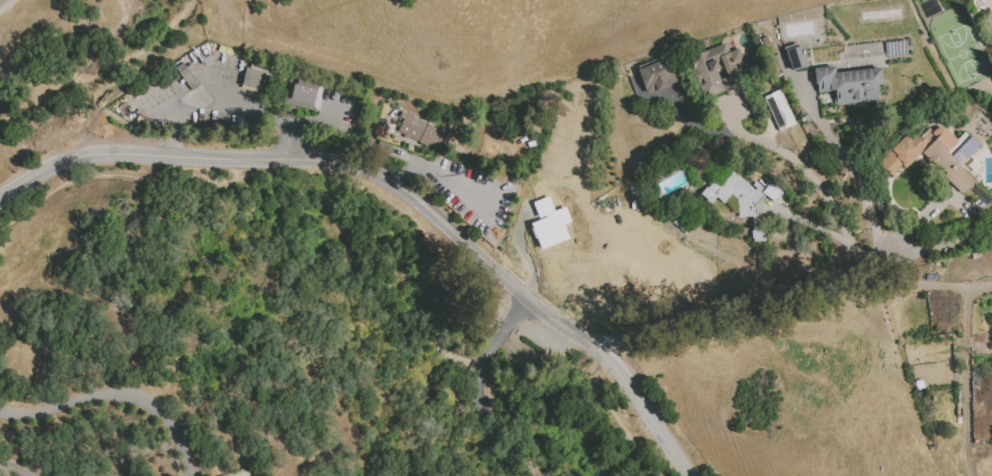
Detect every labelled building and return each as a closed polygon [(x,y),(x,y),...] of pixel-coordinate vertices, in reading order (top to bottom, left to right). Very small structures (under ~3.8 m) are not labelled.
[(749,90),(729,98),(727,93),(705,102),(689,60),(727,46),(730,55),(740,51),(746,67),(741,69),(749,90)] [(787,54),(803,49),(810,68),(794,74),(787,54)] [(844,55),(888,50),(891,69),(845,74),(844,55)] [(189,58),(198,51),(202,56),(192,63),(189,58)] [(648,96),(639,73),(671,61),(680,84),(670,88),(671,91),(658,95),(657,92),(648,96)] [(243,90),(247,71),(252,72),(253,65),(270,68),(269,76),(275,78),(271,98),(259,96),(259,93),(243,90)] [(176,71),(184,66),(200,87),(192,93),(176,71)] [(882,71),(883,87),(878,88),(880,104),(839,108),(837,93),(819,95),(816,72),(836,69),(837,76),(882,71)] [(319,113),(285,105),(292,80),(325,88),(319,113)] [(765,101),(782,93),(798,126),(780,134),(765,101)] [(401,136),(409,118),(430,129),(422,146),(410,140),(409,143),(405,141),(406,138),(401,136)] [(976,183),(963,197),(945,179),(948,176),(937,166),(934,169),(929,164),(931,162),(924,155),(919,160),(914,155),(893,177),(882,167),(907,140),(914,147),(930,131),(939,140),(943,136),(945,138),(949,134),(955,140),(949,146),(953,150),(966,135),(981,149),(962,169),(976,183)] [(517,172),(528,176),(523,189),(513,185),(517,172)] [(771,186),(785,197),(777,205),(766,197),(757,210),(760,232),(768,232),(769,241),(766,241),(766,244),(753,245),(752,233),(754,233),(753,219),(740,220),(739,204),(733,198),(725,207),(718,201),(712,207),(702,197),(714,183),(721,189),(735,174),(756,194),(758,191),(754,188),(758,184),(767,192),(771,186)] [(539,250),(568,239),(563,225),(570,222),(565,207),(553,211),(548,197),(532,202),(539,220),(530,223),(539,250)]
